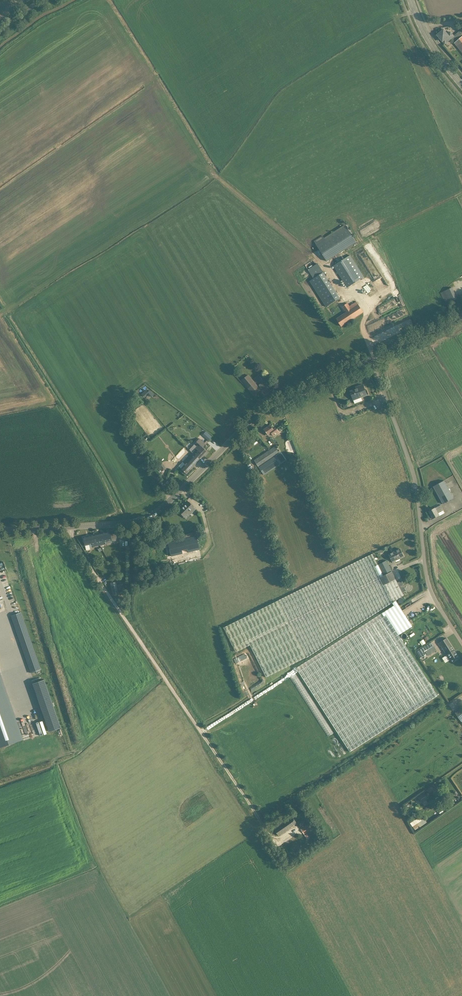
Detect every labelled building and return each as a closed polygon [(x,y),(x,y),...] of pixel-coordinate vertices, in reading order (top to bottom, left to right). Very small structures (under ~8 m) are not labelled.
[(437,35),(443,41),(445,43),(451,39),(461,52),(461,35),(459,31),(459,32),(454,35),(451,31),(450,33),(447,35),(443,30),(437,35)] [(314,241),(316,243),(327,261),(357,242),(345,224),(324,238),(323,235),(314,241)] [(364,250),(361,252),(360,250),(356,252),(359,259),(367,256),(364,250)] [(347,288),(356,282),(359,280),(364,277),(350,255),(333,266),(347,288)] [(315,265),(308,270),(314,278),(324,272),(318,263),(315,265)] [(457,299),(455,294),(452,287),(451,288),(443,291),(447,298),(449,303),(457,299)] [(363,312),(356,302),(350,306),(348,303),(342,307),(346,312),(336,318),(342,326),(363,312)] [(259,385),(260,388),(253,379),(245,385),(254,396),(260,390),(264,395),(272,389),(267,383),(264,384),(262,383),(259,385)] [(350,391),(354,400),(367,395),(363,384),(359,386),(359,388),(350,391)] [(269,436),(272,434),(274,436),(279,432),(276,427),(273,429),(271,424),(268,426),(267,426),(262,429),(265,433),(266,432),(268,435),(269,436)] [(196,449),(190,456),(197,463),(207,452),(202,447),(205,444),(199,438),(194,444),(196,446),(195,448),(196,449)] [(272,449),(255,461),(259,467),(264,475),(282,463),(276,455),(280,453),(275,446),(272,449)] [(186,474),(197,463),(190,456),(189,456),(188,455),(182,461),(185,464),(181,469),(186,474)] [(162,462),(157,466),(162,473),(167,469),(162,462)] [(444,480),(438,484),(434,486),(443,504),(454,498),(444,480)] [(193,508),(194,507),(188,501),(178,511),(178,510),(178,511),(184,517),(188,513),(190,514),(195,510),(193,508)] [(441,505),(429,511),(433,518),(439,515),(438,513),(443,510),(441,505)] [(83,537),(85,545),(92,544),(93,546),(117,541),(114,530),(83,537)] [(200,549),(198,542),(195,532),(167,539),(171,556),(200,549)] [(109,558),(112,557),(111,554),(113,553),(110,547),(105,549),(109,558)] [(404,556),(400,548),(389,554),(393,562),(404,556)] [(372,554),(224,627),(236,652),(250,645),(266,677),(306,657),(306,658),(392,603),(394,605),(307,661),(296,668),(297,669),(299,671),(350,751),(438,695),(399,635),(412,626),(402,610),(400,607),(396,600),(404,595),(402,593),(402,592),(401,590),(397,583),(397,582),(396,580),(396,579),(395,577),(394,575),(392,570),(391,569),(389,566),(389,565),(389,564),(387,560),(378,565),(372,554)] [(19,613),(11,616),(13,615),(21,639),(20,639),(22,648),(24,647),(33,672),(31,673),(40,670),(41,670),(41,669),(40,670),(21,613),(21,612),(19,613)] [(446,637),(442,640),(438,642),(440,646),(441,646),(445,652),(444,652),(446,656),(447,655),(450,660),(452,659),(453,662),(459,658),(446,637)] [(434,646),(425,651),(428,656),(437,650),(434,646)] [(44,679),(32,683),(33,684),(34,683),(37,691),(47,687),(44,679)] [(47,687),(37,691),(40,699),(50,695),(47,687)] [(50,695),(40,699),(42,707),(52,703),(50,695)] [(52,703),(42,707),(45,715),(55,711),(52,703)] [(55,711),(45,715),(48,723),(58,719),(55,711)] [(58,719),(48,723),(50,730),(49,731),(61,727),(58,719)] [(417,798),(421,803),(429,798),(424,792),(417,798)] [(286,822),(285,820),(278,825),(273,828),(279,835),(283,833),(297,823),(293,817),(286,822)] [(426,820),(425,817),(420,820),(419,819),(418,820),(417,819),(413,822),(416,827),(426,820)] [(308,824),(300,829),(304,834),(312,829),(308,824)]
